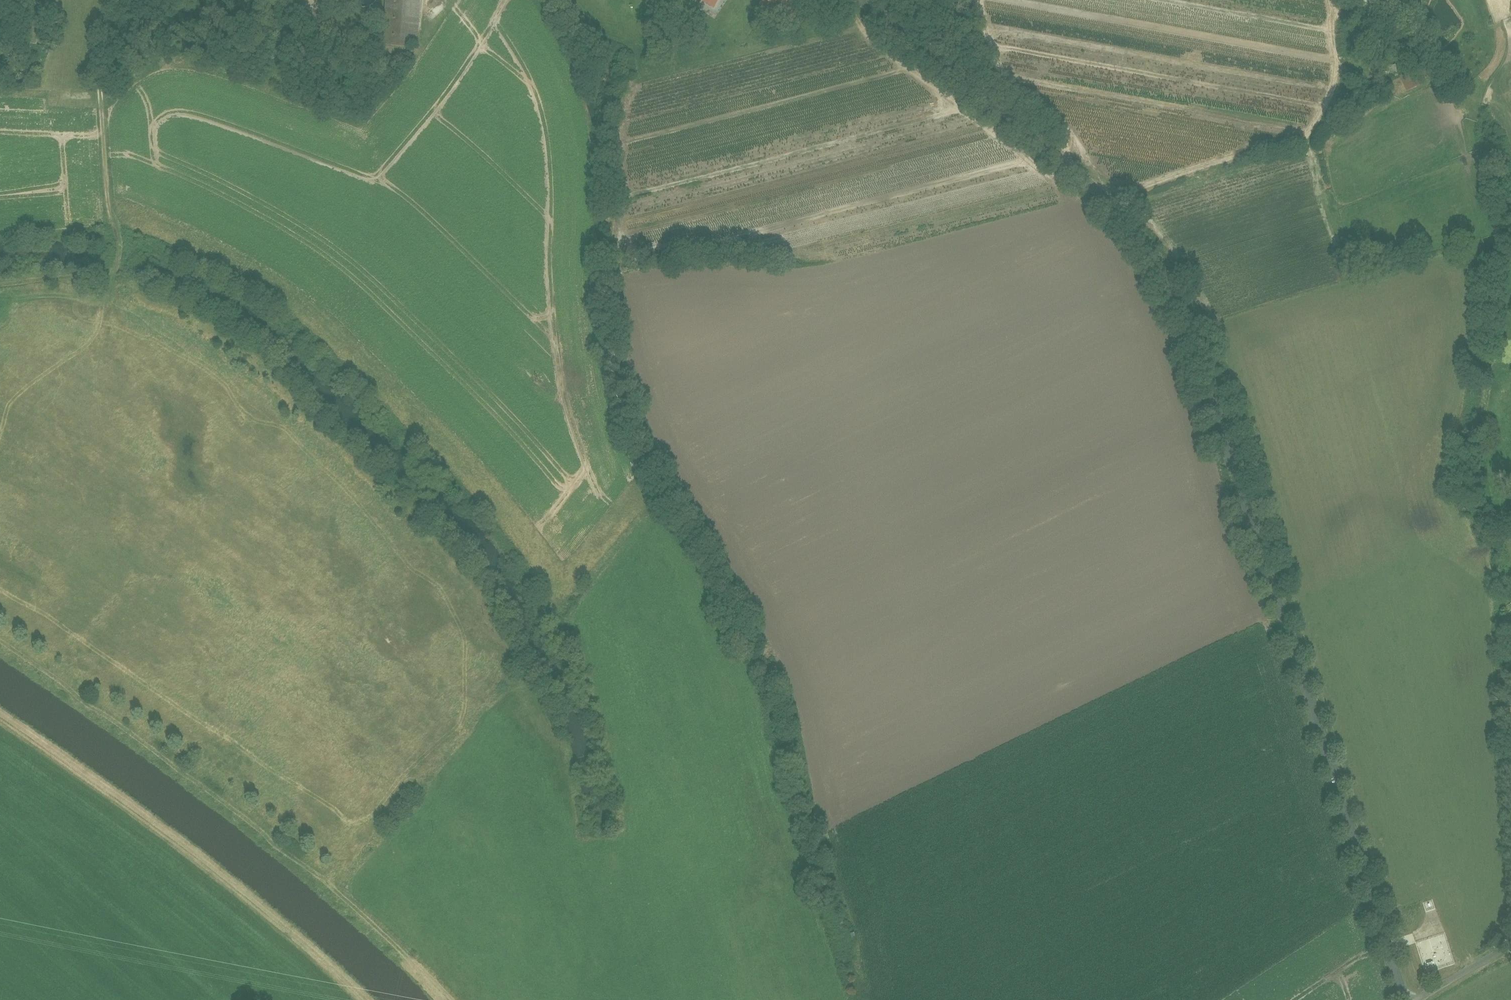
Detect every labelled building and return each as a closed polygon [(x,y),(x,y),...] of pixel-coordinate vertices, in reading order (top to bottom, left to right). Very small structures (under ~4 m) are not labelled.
[(1390,77),(1399,76),(1398,65),(1389,67),(1390,77)] [(1419,68),(1402,76),(1410,92),(1427,84),(1419,68)]
